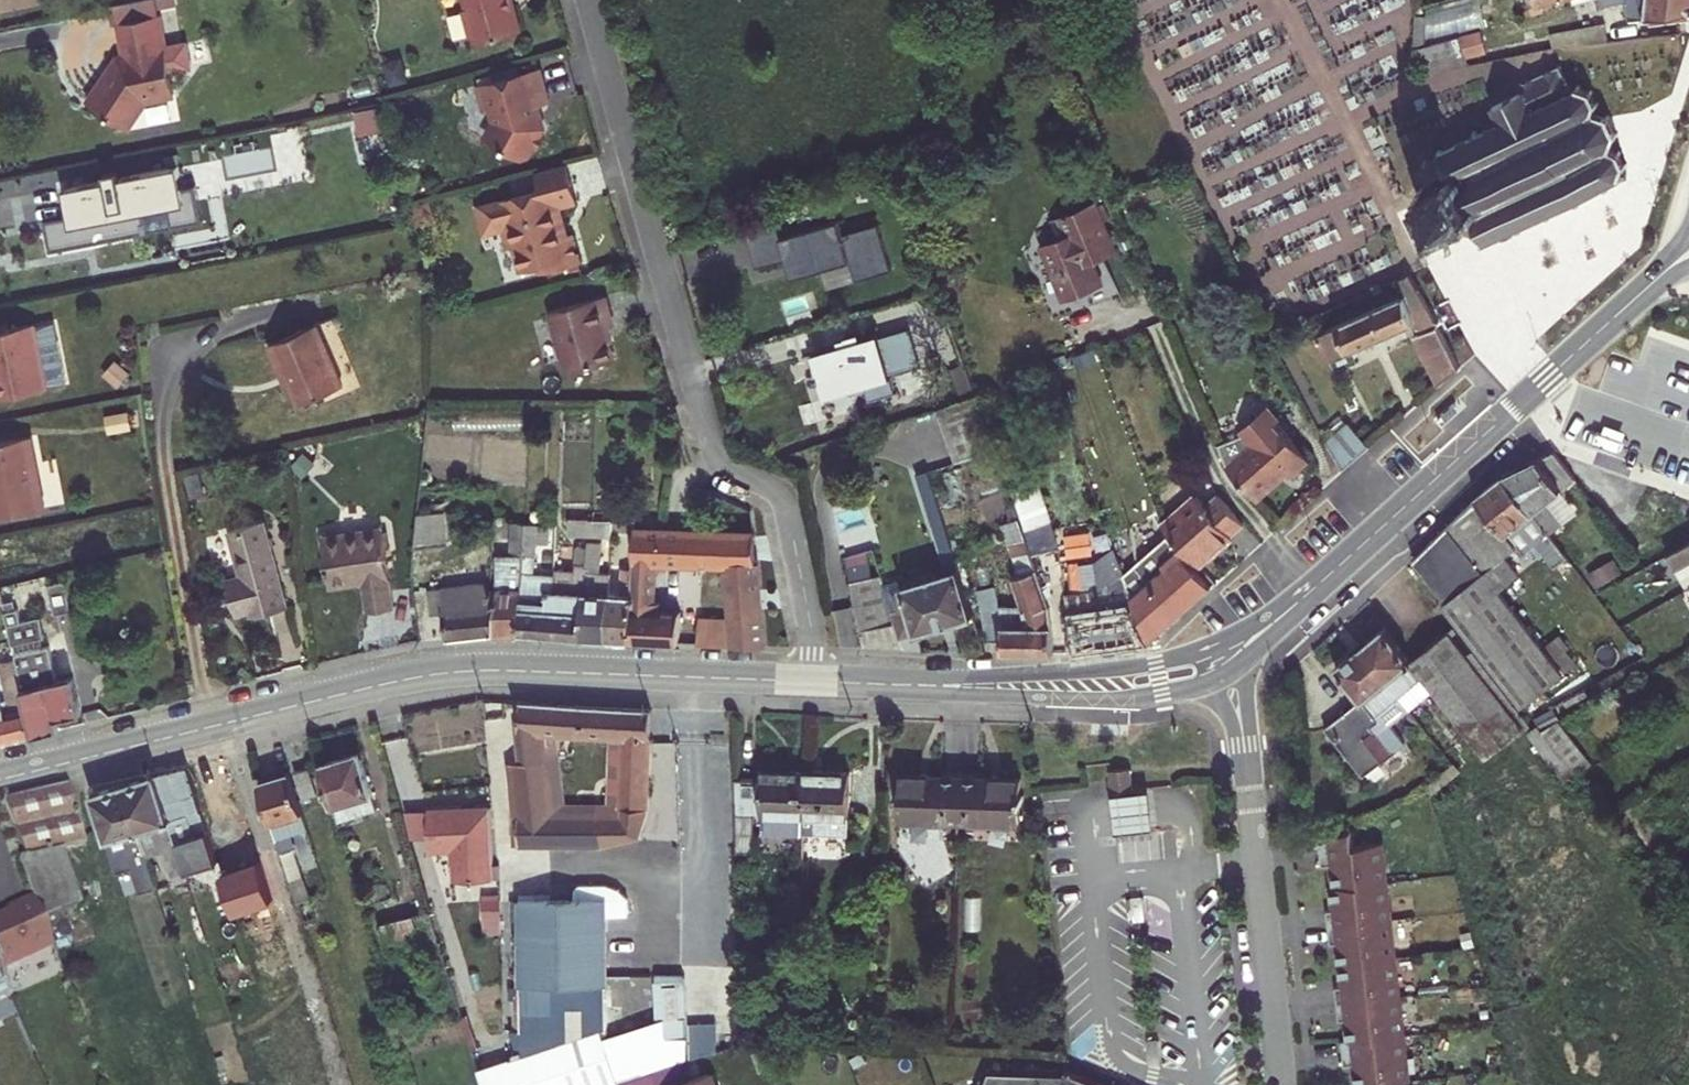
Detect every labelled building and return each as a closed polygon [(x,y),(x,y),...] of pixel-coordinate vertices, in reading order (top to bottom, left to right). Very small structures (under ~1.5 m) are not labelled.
[(113,4),(116,23),(158,15),(155,0),(136,0),(113,4)] [(468,13),(464,14),(472,43),(475,42),(477,49),(522,37),(512,0),(465,0),(468,13)] [(977,5),(1003,10),(1005,0),(973,0),(977,5)] [(1431,36),(1484,26),(1479,0),(1454,0),(1425,6),(1431,36)] [(1532,14),(1544,11),(1542,3),(1541,0),(1529,0),(1532,14)] [(1603,6),(1628,0),(1630,18),(1688,12),(1688,0),(1602,0),(1603,6)] [(1414,46),(1424,43),(1425,15),(1416,14),(1414,46)] [(123,56),(116,57),(86,103),(121,126),(130,124),(146,101),(168,97),(173,90),(169,71),(189,68),(184,44),(164,47),(158,15),(116,23),(123,56)] [(1547,49),(1631,31),(1630,18),(1545,36),(1547,49)] [(1411,46),(1419,77),(1479,63),(1476,52),(1488,50),(1483,29),(1411,46)] [(1525,92),(1493,107),(1501,124),(1481,134),(1479,130),(1474,132),(1477,137),(1446,151),(1443,146),(1440,148),(1443,153),(1431,159),(1428,157),(1425,160),(1427,162),(1427,165),(1424,165),(1423,168),(1426,169),(1431,179),(1430,183),(1433,184),(1435,181),(1438,179),(1440,184),(1429,190),(1427,184),(1420,187),(1423,193),(1417,195),(1420,202),(1426,198),(1438,222),(1431,225),(1434,231),(1440,228),(1443,234),(1449,231),(1446,225),(1459,219),(1462,225),(1466,227),(1472,224),(1473,221),(1473,219),(1483,240),(1482,246),(1486,247),(1488,241),(1502,235),(1505,241),(1517,235),(1514,229),(1520,226),(1522,230),(1526,229),(1524,224),(1548,213),(1550,217),(1554,215),(1552,211),(1577,199),(1579,203),(1582,202),(1581,197),(1605,186),(1607,190),(1611,188),(1609,184),(1619,179),(1622,180),(1623,175),(1619,174),(1622,166),(1626,166),(1626,162),(1622,162),(1618,154),(1620,151),(1616,149),(1615,153),(1608,148),(1613,136),(1617,136),(1617,132),(1613,132),(1608,119),(1610,115),(1606,113),(1604,117),(1591,113),(1594,105),(1598,106),(1598,102),(1594,102),(1591,94),(1593,91),(1590,89),(1588,92),(1580,89),(1581,86),(1575,82),(1577,87),(1572,89),(1561,67),(1561,66),(1561,64),(1560,65),(1559,64),(1557,65),(1558,65),(1522,83),(1522,81),(1520,83),(1519,84),(1521,86),(1525,92)] [(489,75),(491,81),(516,74),(514,68),(489,75)] [(544,103),(536,69),(516,74),(491,81),(473,85),(479,109),(488,107),(492,122),(482,140),(517,160),(525,146),(531,149),(540,135),(534,132),(537,129),(532,107),(544,103)] [(360,134),(380,131),(376,108),(356,111),(360,134)] [(566,164),(532,172),(537,189),(474,206),(481,230),(499,226),(505,248),(511,246),(518,272),(539,266),(546,264),(548,271),(578,263),(570,234),(566,235),(557,205),(576,200),(566,164)] [(112,168),(98,171),(99,178),(56,186),(64,222),(39,227),(43,249),(196,219),(190,188),(171,192),(166,165),(113,175),(112,168)] [(1093,262),(1118,251),(1105,220),(1098,204),(1096,200),(1049,220),(1057,238),(1041,245),(1064,301),(1102,285),(1093,262)] [(1098,204),(1105,220),(1110,219),(1103,202),(1098,204)] [(787,216),(746,227),(758,268),(789,258),(794,276),(823,268),(852,259),(858,280),(893,270),(880,223),(845,234),(841,219),(792,233),(787,216)] [(852,259),(823,268),(829,289),(858,280),(852,259)] [(539,266),(540,273),(548,271),(546,264),(539,266)] [(1414,333),(1440,384),(1459,366),(1419,288),(1415,290),(1408,275),(1389,283),(1396,298),(1317,334),(1328,359),(1414,321),(1419,332),(1414,333)] [(1352,300),(1354,306),(1374,297),(1371,291),(1352,300)] [(606,293),(550,312),(571,372),(618,356),(608,326),(616,323),(606,293)] [(0,324),(0,396),(49,386),(37,321),(10,326),(10,323),(0,324)] [(272,343),(298,405),(342,386),(315,324),(272,343)] [(870,340),(869,336),(861,339),(859,332),(845,336),(847,343),(808,354),(816,381),(820,379),(825,394),(864,382),(870,400),(896,392),(889,372),(920,363),(909,329),(870,340)] [(1107,351),(1112,364),(1126,358),(1121,346),(1107,351)] [(939,409),(958,463),(996,449),(976,395),(939,409)] [(1225,463),(1256,499),(1285,473),(1289,477),(1308,460),(1269,417),(1270,408),(1267,408),(1256,409),(1248,414),(1243,419),(1239,427),(1217,446),(1225,463)] [(1326,441),(1343,470),(1369,446),(1349,422),(1326,441)] [(43,507),(29,436),(0,441),(0,515),(43,507)] [(1555,451),(1504,475),(1549,534),(1562,523),(1545,502),(1575,477),(1555,451)] [(293,466),(302,475),(313,464),(303,454),(293,466)] [(1005,465),(1026,528),(1051,520),(1030,457),(1005,465)] [(896,623),(900,637),(974,614),(928,469),(915,474),(947,573),(902,586),(901,580),(884,585),(896,623)] [(1537,543),(1555,567),(1568,556),(1549,534),(1504,475),(1477,496),(1506,533),(1505,533),(1517,547),(1522,554),(1537,543)] [(1196,494),(1162,524),(1194,559),(1210,546),(1213,549),(1243,522),(1217,492),(1204,503),(1196,494)] [(1506,533),(1477,496),(1413,559),(1448,600),(1442,605),(1521,707),(1563,674),(1542,648),(1498,591),(1519,574),(1505,556),(1517,547),(1505,533),(1506,533)] [(432,508),(433,512),(444,511),(443,502),(436,503),(437,507),(432,508)] [(433,512),(419,513),(415,547),(447,543),(445,511),(444,511),(433,512)] [(570,518),(570,532),(589,534),(590,518),(570,518)] [(590,518),(589,534),(612,534),(613,519),(590,518)] [(1003,523),(1010,542),(1025,536),(1019,518),(1003,523)] [(238,613),(251,610),(252,614),(287,604),(264,521),(229,531),(238,565),(242,564),(245,573),(241,575),(229,578),(238,613)] [(525,523),(513,522),(513,554),(500,554),(498,589),(495,634),(518,634),(524,553),(524,546),(525,523)] [(549,524),(525,523),(524,546),(533,547),(533,541),(536,542),(549,542),(549,524)] [(373,610),(395,607),(384,527),(323,535),(329,582),(368,577),(373,610)] [(664,562),(665,529),(634,529),(634,551),(633,567),(630,641),(679,642),(680,611),(659,610),(659,602),(654,602),(655,562),(664,562)] [(665,529),(664,562),(683,563),(684,530),(665,529)] [(684,530),(683,563),(725,564),(732,618),(700,618),(699,643),(766,645),(758,562),(757,561),(755,533),(684,530)] [(1022,607),(999,606),(995,585),(977,590),(982,611),(987,640),(1003,639),(1002,652),(1054,653),(1050,606),(1025,536),(1010,542),(1021,574),(1012,577),(1022,607)] [(585,591),(583,639),(606,640),(609,593),(610,572),(599,572),(602,541),(588,540),(588,547),(585,591)] [(1138,568),(1180,614),(1211,587),(1170,540),(1138,568)] [(524,546),(524,553),(535,553),(536,542),(533,541),(533,547),(524,546)] [(1658,560),(1672,586),(1688,576),(1688,543),(1658,560)] [(1194,559),(1197,563),(1213,549),(1210,546),(1194,559)] [(555,612),(555,637),(583,639),(585,591),(588,547),(577,547),(577,571),(556,570),(556,575),(555,592),(548,592),(548,612),(555,612)] [(622,550),(621,567),(633,567),(634,551),(622,550)] [(870,576),(866,551),(846,557),(851,580),(868,576),(870,576)] [(524,553),(518,634),(555,637),(555,612),(548,612),(548,592),(555,592),(556,575),(535,574),(535,553),(524,553)] [(1125,575),(1149,642),(1180,614),(1138,568),(1135,563),(1124,573),(1125,575)] [(609,593),(606,640),(630,641),(633,567),(621,567),(621,593),(609,593)] [(884,585),(881,574),(870,576),(868,576),(878,626),(896,623),(884,585)] [(1117,578),(1090,584),(1092,591),(1066,595),(1074,654),(1149,642),(1125,575),(1117,578)] [(851,580),(861,630),(878,626),(868,576),(851,580)] [(330,588),(363,583),(367,611),(373,610),(368,577),(329,582),(330,588)] [(49,584),(54,614),(71,611),(66,581),(49,584)] [(445,613),(447,639),(495,634),(498,589),(490,589),(490,581),(443,587),(446,613),(445,613)] [(1596,593),(1608,607),(1627,597),(1618,582),(1596,593)] [(428,589),(432,615),(445,613),(446,613),(443,587),(428,589)] [(6,612),(13,644),(46,637),(41,617),(21,621),(19,609),(6,612)] [(1454,626),(1448,632),(1523,729),(1530,724),(1454,626)] [(1523,729),(1448,632),(1411,662),(1386,629),(1361,648),(1410,710),(1434,691),(1486,758),(1523,729)] [(1560,634),(1542,648),(1563,674),(1580,661),(1560,634)] [(1361,700),(1345,713),(1353,723),(1334,739),(1364,777),(1406,744),(1391,725),(1410,710),(1361,648),(1336,668),(1361,700)] [(35,735),(23,688),(17,660),(1,663),(9,700),(3,701),(2,697),(0,697),(0,744),(35,735)] [(23,688),(35,735),(60,729),(57,719),(83,713),(75,676),(23,688)] [(518,812),(519,844),(601,844),(598,813),(552,814),(544,731),(622,736),(622,750),(620,750),(619,789),(621,789),(620,813),(619,840),(639,835),(648,808),(651,709),(520,701),(518,729),(519,760),(510,761),(518,812)] [(1558,719),(1552,708),(1536,716),(1543,728),(1558,719)] [(1353,723),(1345,713),(1325,728),(1334,739),(1353,723)] [(1576,773),(1592,764),(1558,721),(1542,731),(1576,773)] [(1565,781),(1574,774),(1540,731),(1536,726),(1527,734),(1565,781)] [(360,750),(341,756),(343,762),(362,757),(360,750)] [(341,756),(321,762),(338,820),(377,808),(362,757),(343,762),(341,756)] [(1428,785),(1432,795),(1460,772),(1453,764),(1428,785)] [(199,853),(213,848),(187,767),(155,774),(176,840),(193,835),(199,853)] [(309,767),(295,771),(303,797),(317,793),(309,767)] [(768,827),(803,829),(805,769),(763,768),(763,777),(735,776),(737,851),(753,852),(755,814),(769,814),(768,827)] [(850,771),(805,769),(803,829),(849,831),(850,771)] [(291,772),(260,781),(276,836),(297,902),(309,899),(288,832),(307,827),(291,772)] [(176,840),(155,774),(124,784),(146,856),(163,850),(169,869),(183,864),(176,840)] [(898,820),(958,822),(960,778),(900,775),(899,790),(896,790),(896,799),(898,799),(898,820)] [(1021,780),(960,778),(958,822),(1019,825),(1020,804),(1023,804),(1023,795),(1020,795),(1021,780)] [(146,856),(124,784),(92,794),(117,873),(137,867),(145,893),(147,892),(156,889),(146,856)] [(60,851),(85,846),(67,787),(1,801),(24,858),(60,851)] [(1149,790),(1112,794),(1114,807),(1116,833),(1154,829),(1151,803),(1149,790)] [(499,877),(493,806),(476,807),(476,810),(465,811),(465,808),(432,810),(435,850),(456,849),(457,863),(458,863),(460,880),(499,877)] [(620,813),(598,813),(601,844),(619,840),(620,813)] [(1319,839),(1322,861),(1332,859),(1335,882),(1331,883),(1333,905),(1336,905),(1336,910),(1327,912),(1331,945),(1340,944),(1341,949),(1338,950),(1342,981),(1344,981),(1345,987),(1335,988),(1339,1021),(1348,1020),(1349,1026),(1346,1026),(1349,1048),(1342,1050),(1344,1071),(1356,1070),(1357,1084),(1410,1084),(1383,837),(1355,840),(1353,823),(1319,839)] [(213,848),(199,853),(205,873),(219,868),(213,848)] [(41,917),(80,903),(60,851),(24,858),(18,859),(33,896),(41,917)] [(183,864),(169,869),(173,882),(187,878),(183,864)] [(1650,874),(1640,882),(1648,893),(1659,885),(1650,874)] [(620,1082),(601,1030),(608,1030),(607,917),(629,917),(629,899),(620,888),(606,885),(593,885),(593,898),(537,899),(520,899),(521,985),(512,986),(512,997),(521,997),(521,1029),(512,1029),(523,1061),(531,1084),(611,1084),(620,1082)] [(147,892),(152,909),(162,906),(156,889),(147,892)] [(482,934),(501,934),(502,896),(483,895),(482,934)] [(33,896),(5,909),(8,914),(0,918),(0,967),(52,944),(41,917),(33,896)] [(56,952),(91,938),(80,903),(41,917),(52,944),(56,952)] [(423,949),(439,945),(431,910),(381,923),(385,941),(419,932),(423,949)] [(677,979),(664,980),(666,1018),(680,1017),(677,979)] [(822,1008),(799,1008),(799,1019),(821,1019),(822,1008)] [(605,1041),(620,1082),(687,1060),(687,1038),(605,1041)] [(480,1074),(484,1084),(531,1084),(523,1061),(480,1074)] [(1076,1073),(992,1071),(986,1084),(1107,1084),(1076,1073)] [(678,1084),(710,1084),(707,1075),(678,1084)]
